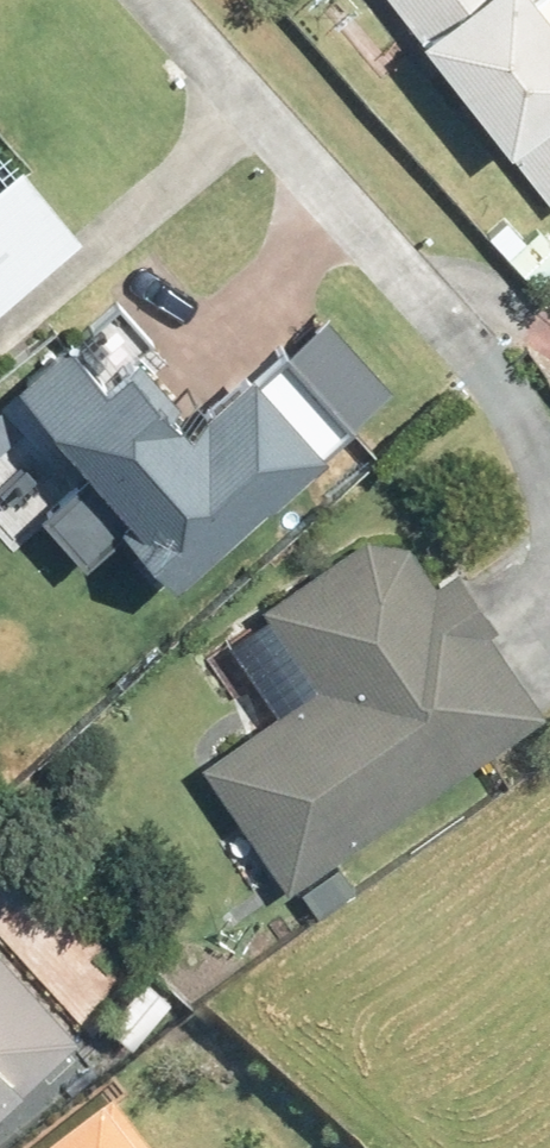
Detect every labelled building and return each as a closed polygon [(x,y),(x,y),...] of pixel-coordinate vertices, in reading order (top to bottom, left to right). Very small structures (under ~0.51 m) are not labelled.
[(548,197),(549,195),(549,0),(395,0),(548,197)] [(70,219),(9,148),(0,156),(0,276),(70,219)] [(541,286),(549,279),(549,259),(542,249),(523,265),(541,286)] [(112,483),(101,493),(158,554),(248,473),(254,478),(375,370),(308,296),(248,350),(234,335),(186,378),(173,362),(160,374),(118,329),(89,355),(58,323),(5,366),(112,483)] [(259,591),(313,669),(198,748),(283,873),(539,697),(482,614),(490,609),(450,552),(428,568),(400,528),(359,522),(259,591)] [(332,851),(298,873),(315,900),(350,877),(332,851)] [(68,1020),(0,946),(0,1082),(68,1020)] [(139,967),(99,1009),(129,1037),(168,994),(139,967)] [(103,1106),(47,1147),(137,1147),(103,1106)]
